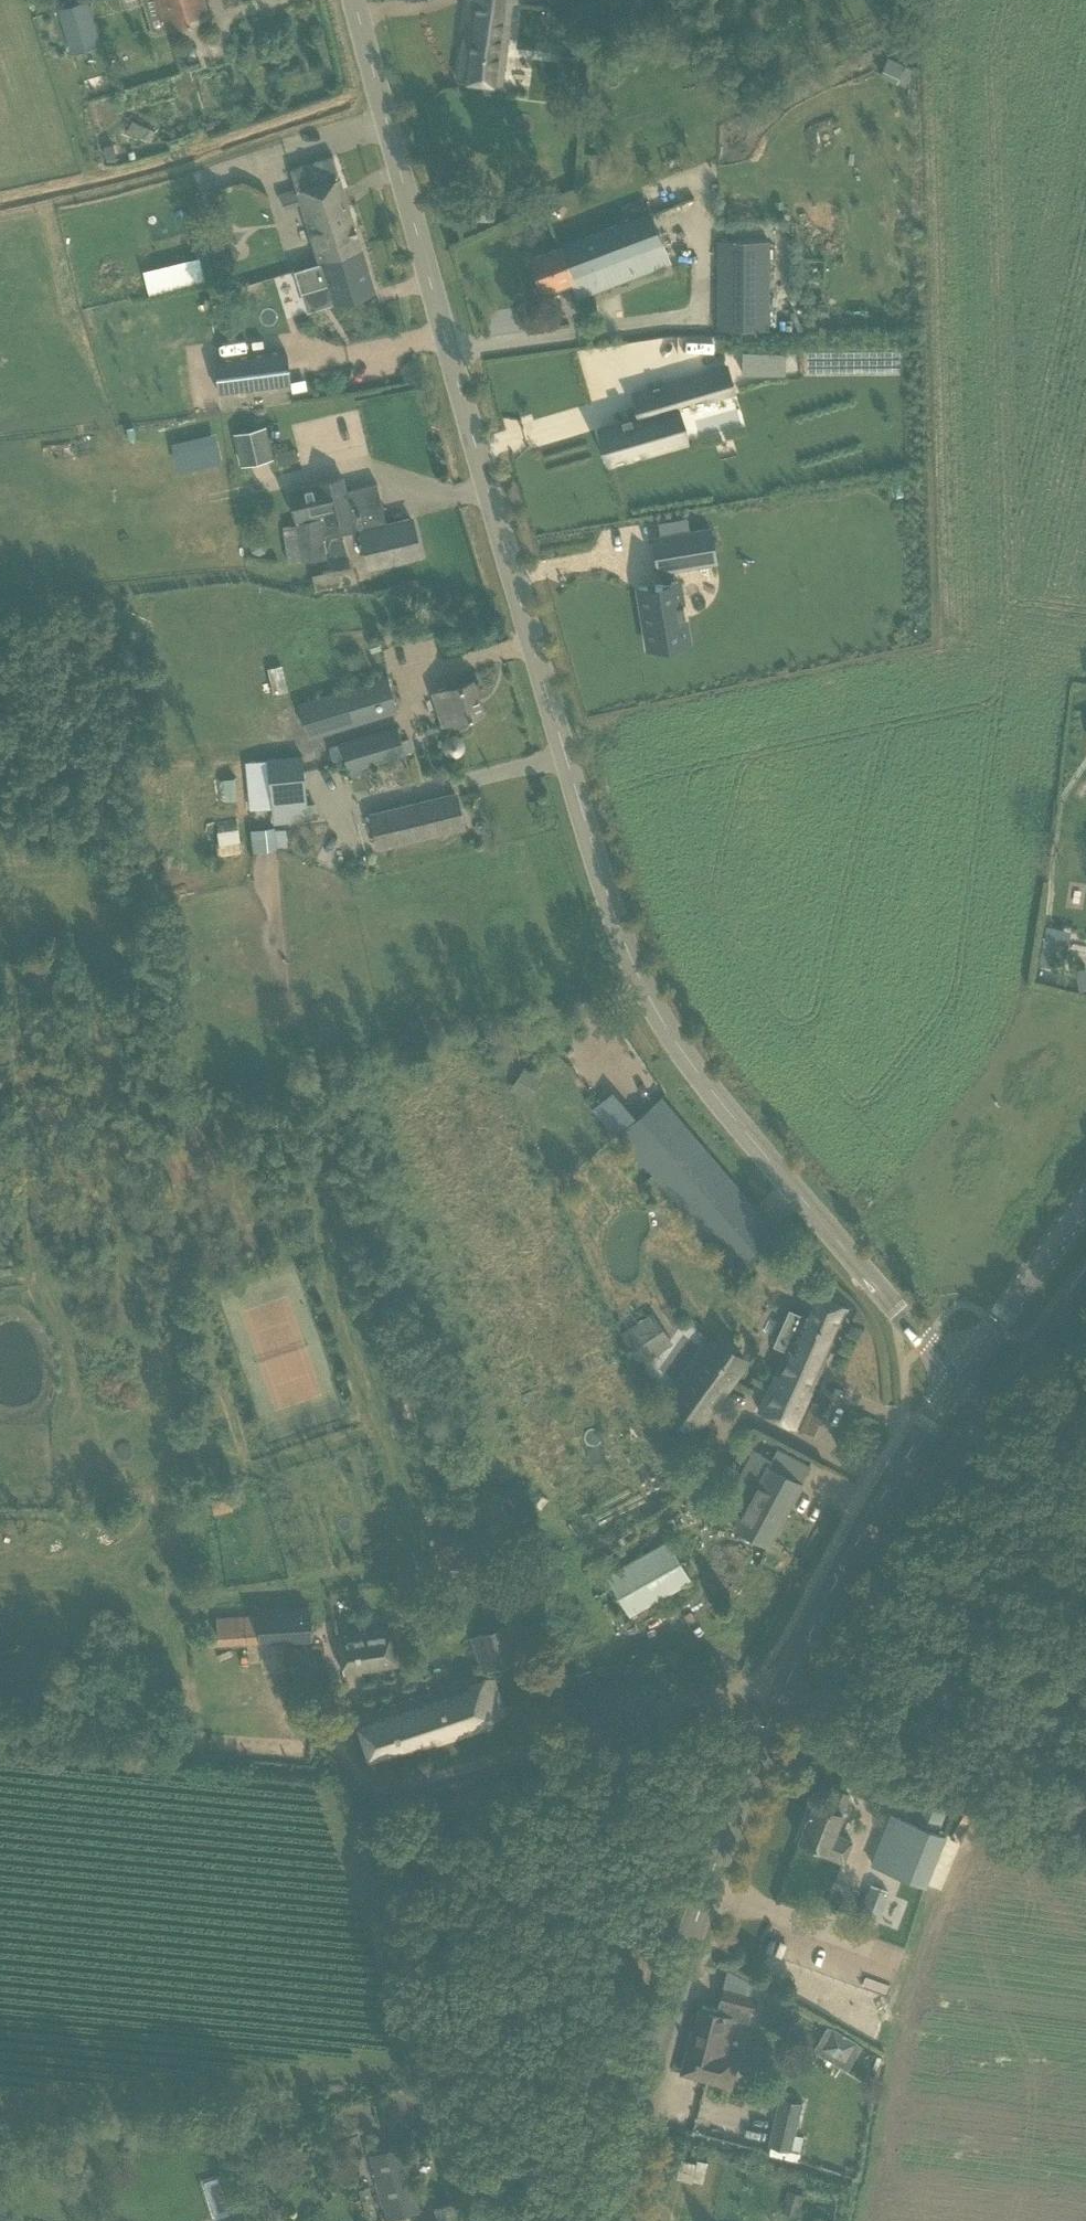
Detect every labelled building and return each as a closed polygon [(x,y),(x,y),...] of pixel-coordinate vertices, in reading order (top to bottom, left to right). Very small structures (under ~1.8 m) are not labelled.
[(58,5),(72,50),(100,41),(87,0),(74,0),(58,5)] [(152,33),(209,15),(204,0),(142,0),(152,33)] [(480,82),(500,84),(504,52),(506,53),(513,0),(468,0),(458,79),(480,82)] [(762,3),(750,6),(755,23),(766,20),(762,3)] [(896,81),(903,66),(888,59),(881,75),(896,81)] [(312,162),(289,169),(313,246),(357,232),(333,155),(312,162)] [(579,296),(599,288),(671,261),(652,212),(531,258),(544,293),(573,282),(579,296)] [(318,263),(294,270),(301,293),(328,285),(333,304),(354,297),(375,291),(357,232),(313,246),(318,263)] [(221,239),(206,244),(216,272),(237,265),(230,245),(224,247),(221,239)] [(770,241),(719,240),(718,331),(768,332),(770,241)] [(142,270),(149,296),(205,283),(199,257),(142,270)] [(697,341),(670,341),(670,353),(697,354),(697,341)] [(744,350),(744,372),(786,373),(786,352),(744,350)] [(286,352),(264,354),(214,361),(218,392),(278,384),(290,383),(286,352)] [(635,416),(595,428),(595,430),(605,463),(625,457),(624,452),(638,448),(639,453),(645,451),(665,446),(655,412),(729,391),(729,389),(722,367),(629,394),(635,416)] [(307,390),(305,380),(290,383),(292,393),(307,390)] [(241,466),(273,459),(266,426),(234,433),(241,466)] [(141,475),(220,455),(214,431),(168,443),(170,449),(136,457),(141,475)] [(276,452),(279,465),(298,461),(295,448),(276,452)] [(342,477),(289,490),(296,520),(297,520),(303,561),(325,557),(322,539),(353,531),(342,477)] [(377,483),(345,490),(356,542),(363,540),(370,567),(399,560),(420,555),(411,518),(384,525),(380,509),(383,508),(377,483)] [(709,529),(651,539),(656,571),(714,561),(709,529)] [(676,581),(640,587),(649,645),(686,639),(676,581)] [(377,639),(368,642),(371,652),(380,649),(377,639)] [(296,706),(306,739),(398,709),(388,676),(296,706)] [(441,725),(462,718),(483,711),(473,680),(446,688),(445,687),(431,691),(438,712),(437,713),(441,725)] [(398,726),(327,747),(333,762),(343,759),(347,772),(407,755),(398,726)] [(308,805),(303,755),(246,762),(251,811),(272,808),(274,824),(318,819),(316,803),(308,805)] [(455,793),(434,799),(371,815),(379,849),(464,827),(455,793)] [(238,825),(217,827),(218,850),(240,849),(238,825)] [(257,829),(251,830),(253,851),(260,850),(276,848),(273,827),(257,829)] [(1043,926),(1040,959),(1059,961),(1062,927),(1043,926)] [(660,1097),(644,1112),(618,1134),(733,1269),(776,1232),(660,1097)] [(771,1347),(783,1352),(756,1412),(794,1428),(848,1305),(812,1289),(799,1318),(785,1312),(776,1334),(771,1347)] [(642,1365),(673,1345),(652,1312),(620,1333),(642,1365)] [(698,1435),(751,1361),(713,1334),(661,1406),(698,1435)] [(810,1465),(790,1455),(775,1447),(768,1460),(755,1453),(722,1514),(736,1522),(734,1525),(768,1544),(810,1465)] [(629,1615),(691,1579),(668,1539),(606,1575),(629,1615)] [(310,1609),(258,1612),(260,1643),(311,1640),(310,1609)] [(222,1646),(248,1644),(246,1618),(220,1620),(222,1646)] [(525,1659),(514,1621),(470,1638),(481,1673),(525,1659)] [(338,1635),(344,1674),(401,1665),(395,1626),(338,1635)] [(489,1724),(481,1703),(472,1677),(390,1706),(391,1709),(356,1721),(370,1763),(434,1741),(438,1738),(449,1735),(452,1737),(489,1724)] [(841,1812),(848,1794),(836,1789),(828,1807),(814,1801),(799,1839),(826,1850),(824,1854),(843,1861),(852,1840),(834,1833),(842,1812),(841,1812)] [(926,1798),(916,1825),(891,1816),(874,1866),(926,1883),(943,1834),(940,1833),(949,1807),(926,1798)] [(877,1927),(888,1892),(868,1885),(857,1921),(877,1927)] [(755,1998),(725,1989),(720,2004),(739,2010),(751,2013),(755,1998)] [(701,2009),(685,2073),(733,2085),(740,2054),(728,2052),(737,2018),(739,2010),(720,2004),(719,2009),(702,2005),(701,2009)] [(833,2029),(822,2048),(843,2061),(854,2042),(833,2029)] [(774,2118),(768,2145),(769,2145),(791,2151),(800,2115),(803,2104),(779,2098),(774,2118)] [(419,2210),(400,2145),(369,2154),(388,2220),(419,2210)] [(789,2192),(785,2206),(799,2210),(803,2196),(789,2192)] [(423,2220),(457,2220),(454,2213),(456,2213),(453,2202),(433,2207),(436,2218),(423,2220)]
